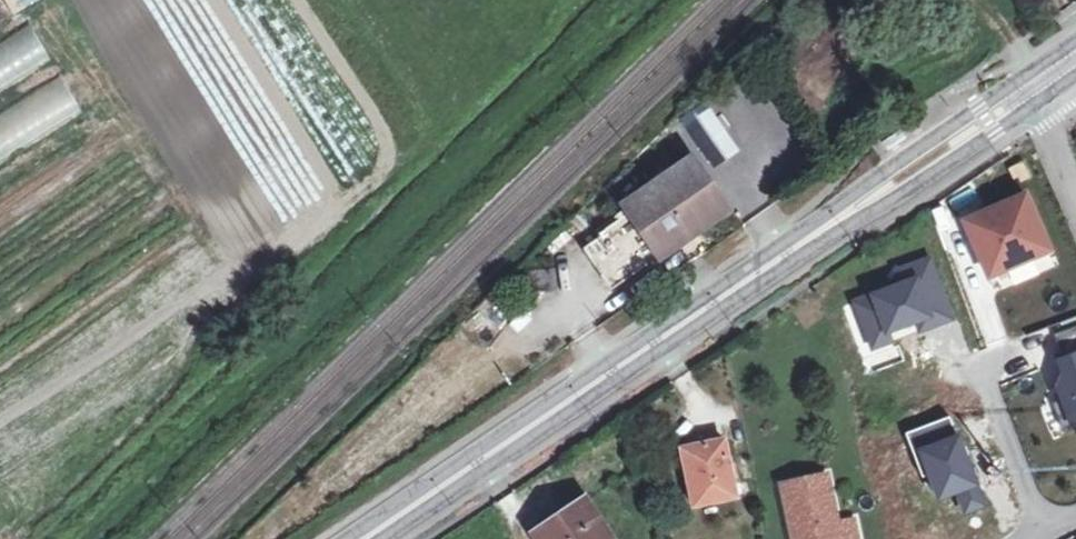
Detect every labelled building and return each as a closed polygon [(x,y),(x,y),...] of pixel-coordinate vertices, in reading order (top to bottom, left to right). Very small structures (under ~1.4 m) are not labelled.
[(10,16),(43,0),(2,0),(10,16)] [(0,49),(0,95),(52,65),(33,31),(0,49)] [(84,118),(64,83),(0,119),(0,166),(84,118)] [(611,290),(728,211),(691,161),(656,187),(660,193),(598,235),(600,239),(583,250),(611,290)] [(1020,192),(960,218),(983,271),(1043,245),(1020,192)] [(871,352),(955,319),(931,257),(895,271),(900,284),(852,303),(871,352)] [(1055,356),(1060,372),(1055,385),(1068,422),(1075,419),(1075,349),(1055,356)] [(950,417),(906,432),(923,478),(930,476),(938,499),(959,491),(967,511),(981,506),(950,417)] [(683,448),(694,506),(737,499),(725,440),(683,448)] [(794,538),(858,538),(855,521),(838,524),(829,476),(782,485),(794,538)] [(538,538),(614,538),(587,499),(535,534),(538,538)]
